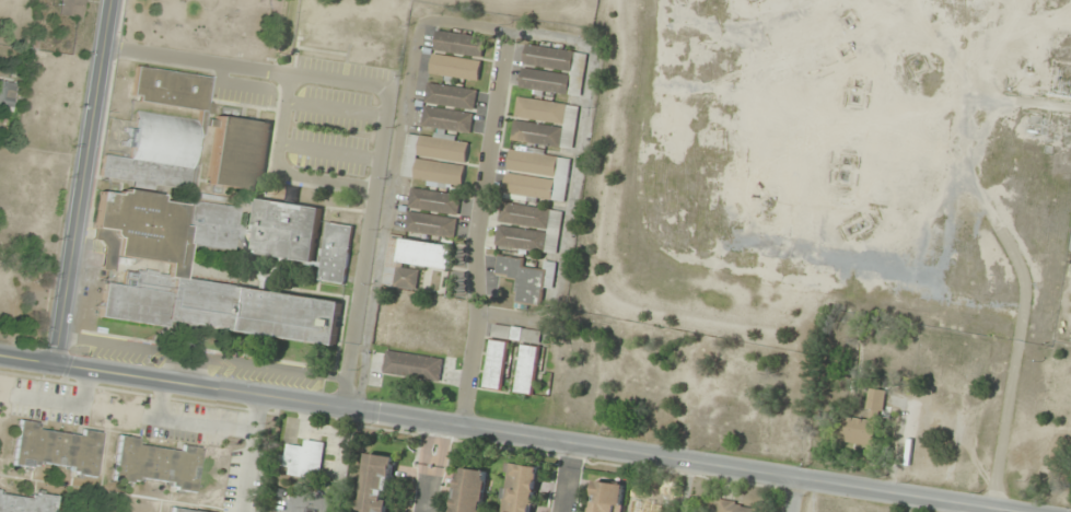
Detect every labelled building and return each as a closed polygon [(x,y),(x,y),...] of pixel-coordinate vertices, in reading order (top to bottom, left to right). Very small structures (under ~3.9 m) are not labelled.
[(85,0),(60,0),(59,15),(84,17),(85,0)] [(342,47),(345,28),(305,21),(301,40),(342,47)] [(351,48),(393,52),(395,34),(353,29),(351,48)] [(482,59),(483,59),(486,37),(437,31),(430,75),(479,82),(482,59)] [(520,90),(582,97),(587,53),(525,45),(520,90)] [(212,77),(138,67),(133,102),(208,111),(212,77)] [(16,83),(0,81),(0,106),(13,108),(16,83)] [(475,111),(478,91),(428,83),(425,104),(475,111)] [(515,119),(516,120),(513,142),(574,150),(580,107),(518,98),(515,119)] [(422,128),(472,133),(474,112),(424,107),(422,128)] [(130,158),(105,155),(102,179),(195,191),(204,121),(136,112),(130,158)] [(260,192),(270,126),(217,118),(208,185),(260,192)] [(404,181),(465,186),(468,141),(408,136),(404,181)] [(565,204),(572,159),(511,149),(504,195),(565,204)] [(852,175),(852,155),(841,155),(840,174),(852,175)] [(337,345),(342,300),(185,282),(189,246),(236,251),(238,230),(237,230),(240,208),(186,202),(186,204),(162,201),(162,195),(102,188),(97,231),(120,234),(117,262),(128,263),(125,285),(105,283),(101,318),(167,326),(167,325),(337,345)] [(459,214),(461,194),(411,189),(409,209),(459,214)] [(251,254),(314,263),(322,208),(259,199),(251,254)] [(499,225),(496,247),(557,254),(563,212),(503,204),(500,225),(499,225)] [(457,218),(408,213),(406,233),(455,238),(457,218)] [(345,284),(354,227),(329,223),(320,280),(345,284)] [(453,246),(390,238),(387,267),(396,268),(394,285),(417,288),(420,267),(450,271),(453,246)] [(516,302),(541,305),(543,288),(554,289),(557,263),(545,261),(544,271),(523,269),(524,260),(499,257),(497,276),(519,279),(516,302)] [(522,343),(516,393),(533,395),(542,332),(494,325),(492,339),(522,343)] [(483,388),(501,391),(509,343),(491,340),(483,388)] [(440,381),(443,359),(387,352),(384,374),(440,381)] [(885,391),(870,389),(866,420),(843,418),(840,443),(879,447),(885,391)] [(97,475),(103,432),(82,429),(81,436),(40,430),(41,423),(19,420),(14,464),(97,475)] [(196,490),(202,448),(180,445),(179,451),(139,446),(140,438),(120,435),(114,478),(196,490)] [(283,475),(320,479),(325,443),(306,441),(305,448),(287,446),(283,475)] [(397,457),(366,454),(361,511),(364,511),(392,511),(397,457)] [(538,467),(508,464),(503,511),(533,511),(538,467)] [(489,472),(459,468),(453,511),(483,511),(489,472)] [(594,504),(624,505),(625,483),(595,483),(594,504)] [(57,498),(0,491),(0,511),(55,511),(57,498)] [(664,503),(633,500),(631,511),(663,511),(664,503)] [(758,507),(720,502),(719,511),(758,511),(758,507)]
